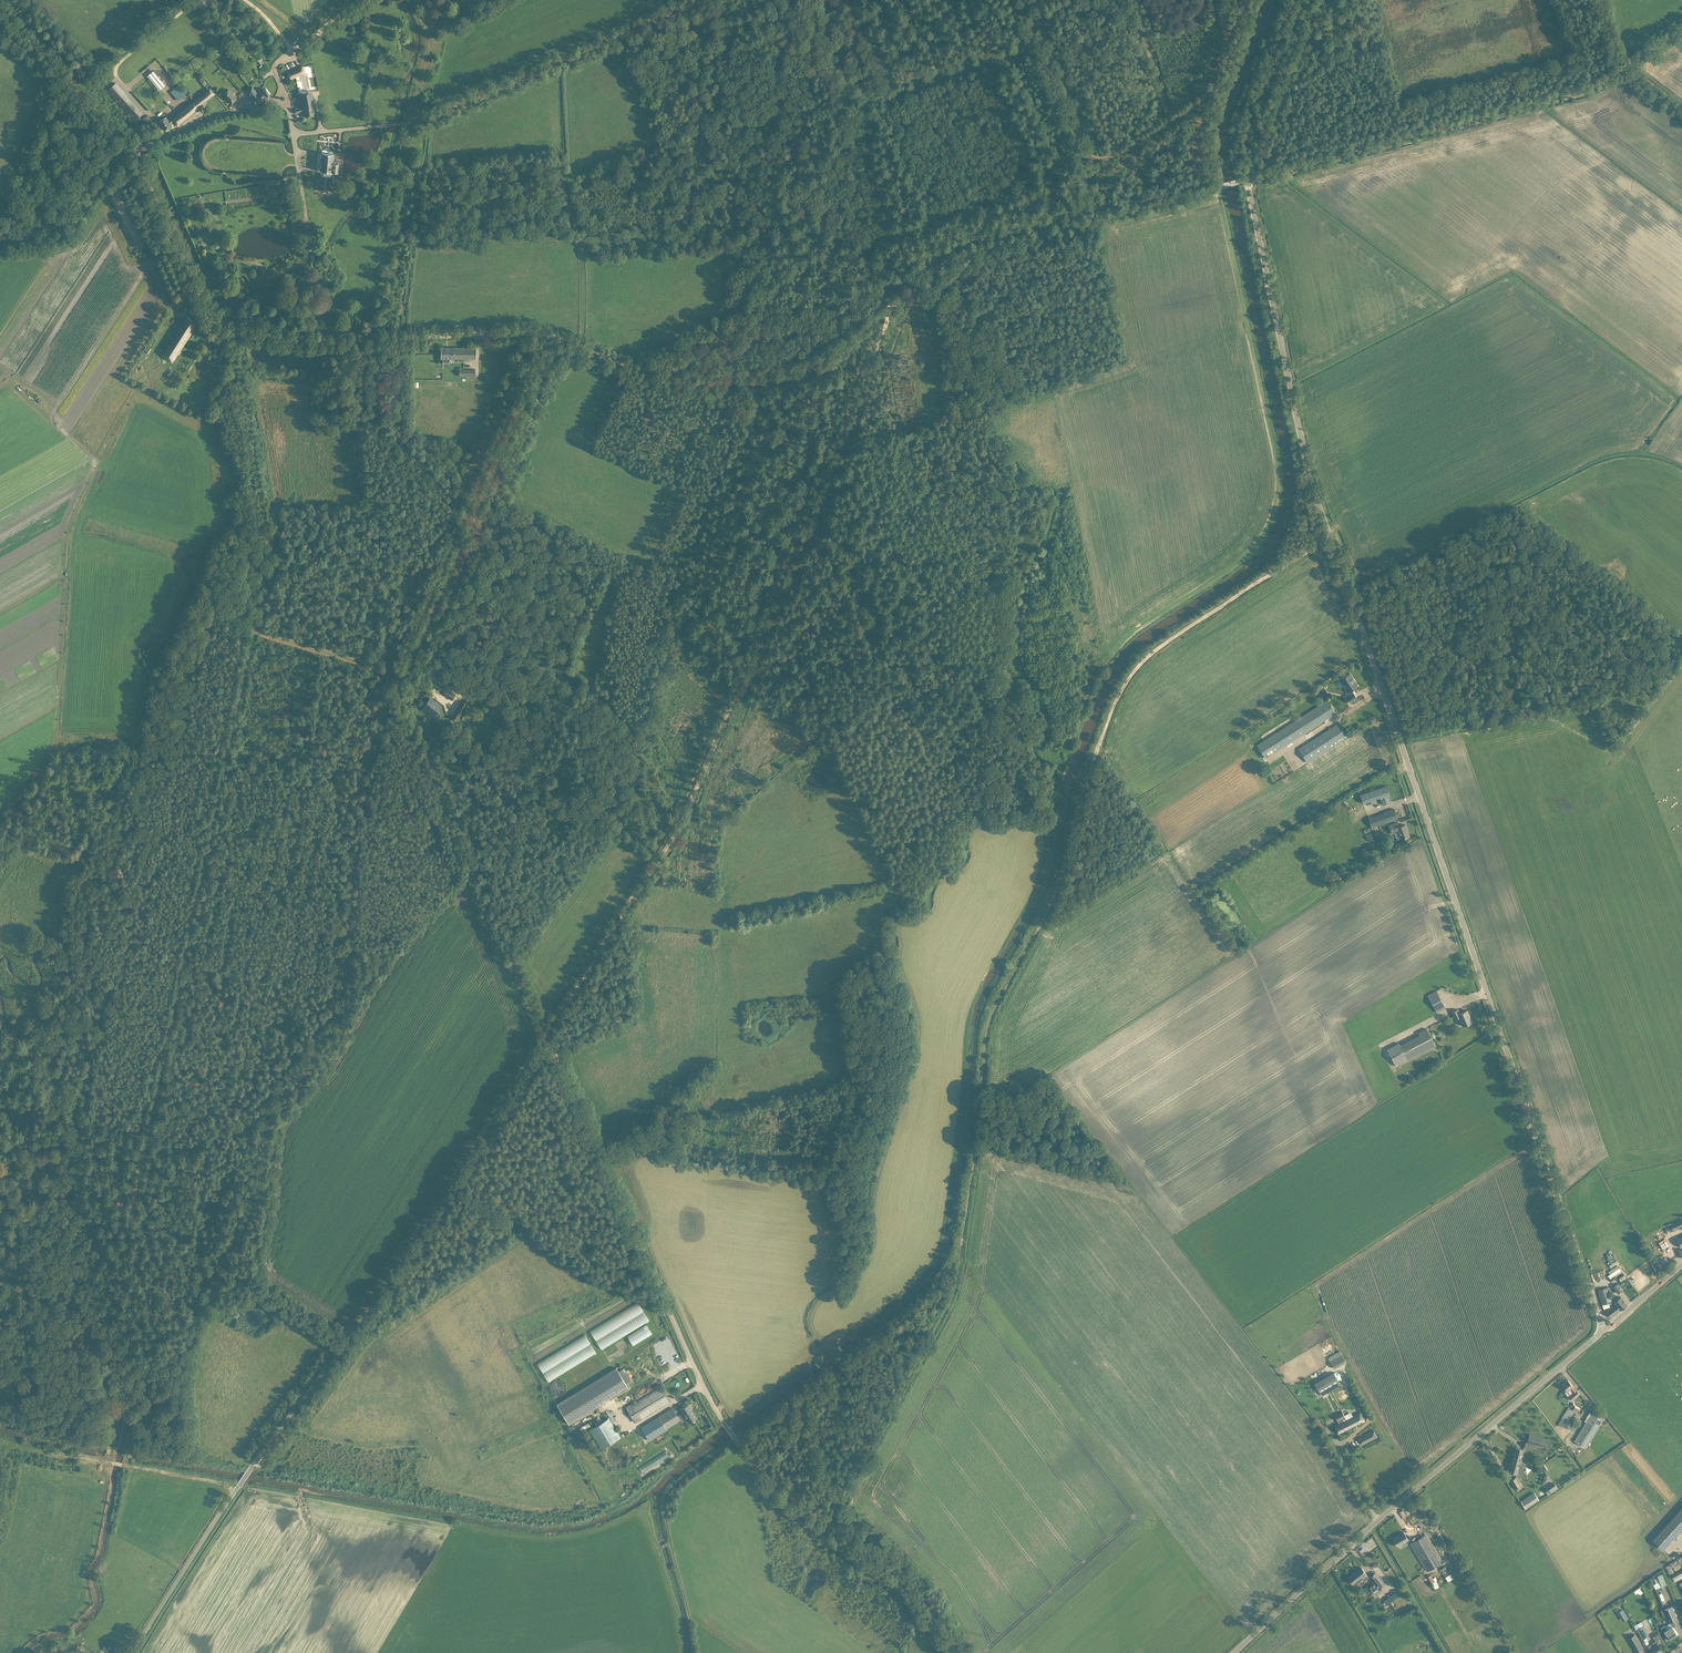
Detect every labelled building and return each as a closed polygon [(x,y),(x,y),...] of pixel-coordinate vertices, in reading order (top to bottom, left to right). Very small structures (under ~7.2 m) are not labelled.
[(262,67),(263,58),(256,58),(255,66),(262,67)] [(287,71),(290,79),(305,73),(301,65),(287,71)] [(153,71),(147,75),(159,90),(165,85),(153,71)] [(108,90),(135,120),(144,113),(123,91),(116,82),(108,90)] [(179,84),(171,92),(178,100),(187,93),(179,84)] [(253,98),(247,103),(252,108),(270,94),(266,89),(257,96),(254,92),(255,91),(256,91),(252,86),(247,90),(250,94),(253,98)] [(163,119),(159,122),(165,130),(172,125),(171,124),(175,121),(179,127),(200,109),(199,107),(214,94),(211,90),(209,88),(196,96),(168,120),(166,117),(163,119)] [(223,93),(232,103),(237,99),(228,89),(223,93)] [(294,109),(295,113),(304,112),(305,117),(315,115),(314,107),(315,107),(312,91),(296,94),(298,102),(298,103),(299,108),(294,109)] [(321,171),(338,173),(339,162),(333,161),(334,154),(322,153),(321,171)] [(161,356),(172,363),(197,323),(187,316),(161,356)] [(443,359),(443,364),(449,364),(449,359),(475,359),(475,348),(441,347),(441,359),(443,359)] [(1348,692),(1349,694),(1345,696),(1350,703),(1357,698),(1353,692),(1352,693),(1351,691),(1357,686),(1353,679),(1354,679),(1350,673),(1340,680),(1348,693),(1348,692)] [(443,695),(452,700),(455,695),(446,689),(443,695)] [(428,711),(434,715),(441,706),(433,700),(431,703),(428,701),(423,708),(426,711),(427,709),(429,710),(428,711)] [(451,717),(457,721),(468,704),(462,700),(451,717)] [(1257,745),(1266,758),(1336,713),(1327,700),(1257,745)] [(1335,725),(1299,749),(1308,762),(1344,739),(1349,736),(1341,722),(1335,725)] [(1363,803),(1372,800),(1368,791),(1360,794),(1363,803)] [(1368,818),(1372,827),(1376,826),(1375,824),(1379,823),(1379,825),(1398,818),(1394,809),(1383,813),(1373,817),(1372,816),(1368,818)] [(1392,833),(1398,831),(1401,839),(1409,836),(1406,825),(1399,827),(1397,822),(1389,825),(1392,833)] [(1436,991),(1428,995),(1437,1012),(1445,1008),(1436,991)] [(1452,1012),(1455,1019),(1459,1017),(1463,1026),(1472,1022),(1467,1010),(1460,1013),(1458,1009),(1452,1012)] [(1431,1036),(1427,1028),(1419,1033),(1420,1035),(1422,1039),(1426,1037),(1426,1038),(1431,1036)] [(1408,1060),(1399,1043),(1388,1049),(1396,1066),(1408,1060)] [(1674,1230),(1681,1226),(1681,1219),(1671,1224),(1674,1230)] [(1616,1259),(1608,1264),(1611,1268),(1619,1262),(1616,1259)] [(1610,1274),(1608,1275),(1610,1279),(1621,1271),(1617,1265),(1608,1271),(1610,1274)] [(1623,1290),(1618,1283),(1613,1286),(1618,1293),(1623,1290)] [(1598,1290),(1602,1304),(1612,1301),(1608,1287),(1598,1290)] [(1606,1311),(1611,1317),(1620,1309),(1627,1304),(1621,1296),(1614,1302),(1616,1304),(1606,1311)] [(638,1302),(590,1331),(596,1340),(643,1311),(638,1302)] [(643,1311),(596,1340),(602,1350),(649,1321),(643,1311)] [(633,1345),(652,1334),(646,1325),(627,1336),(633,1345)] [(543,1373),(590,1344),(585,1334),(537,1363),(543,1373)] [(596,1353),(590,1344),(543,1373),(549,1382),(596,1353)] [(1339,1350),(1328,1357),(1335,1368),(1346,1361),(1339,1350)] [(629,1387),(626,1383),(631,1380),(624,1368),(619,1371),(616,1367),(557,1403),(569,1423),(629,1387)] [(1338,1385),(1340,1384),(1333,1373),(1315,1384),(1321,1395),(1322,1395),(1321,1394),(1337,1385),(1338,1385)] [(1573,1386),(1573,1385),(1568,1379),(1561,1385),(1566,1390),(1565,1392),(1572,1400),(1580,1393),(1576,1389),(1573,1386)] [(626,1408),(635,1423),(669,1402),(660,1387),(626,1408)] [(659,1416),(642,1427),(650,1440),(667,1429),(666,1428),(675,1423),(680,1420),(682,1422),(687,1419),(689,1422),(696,1418),(688,1404),(686,1406),(685,1405),(684,1404),(682,1405),(682,1407),(683,1408),(681,1409),(683,1412),(684,1415),(679,1418),(677,1415),(673,1408),(659,1416)] [(1575,1441),(1586,1448),(1604,1418),(1598,1415),(1593,1411),(1575,1441)] [(1335,1425),(1334,1426),(1336,1428),(1336,1429),(1338,1434),(1364,1420),(1360,1412),(1351,1417),(1350,1417),(1348,1413),(1344,1415),(1342,1412),(1340,1413),(1342,1417),(1338,1420),(1339,1423),(1335,1425)] [(590,1428),(602,1447),(620,1436),(609,1417),(590,1428)] [(1570,1424),(1561,1419),(1558,1424),(1562,1426),(1563,1425),(1568,1427),(1570,1424)] [(1359,1438),(1362,1444),(1377,1436),(1374,1430),(1359,1438)] [(1524,1447),(1529,1448),(1534,1449),(1535,1445),(1546,1448),(1548,1439),(1529,1434),(1527,1442),(1525,1442),(1524,1447)] [(1516,1447),(1512,1460),(1520,1462),(1520,1461),(1524,1449),(1516,1447)] [(1512,1460),(1509,1471),(1517,1474),(1516,1476),(1517,1477),(1521,1478),(1521,1477),(1523,1470),(1518,1469),(1520,1462),(1512,1460)] [(1511,1480),(1516,1488),(1520,1486),(1515,1477),(1511,1480)] [(1545,1489),(1548,1494),(1557,1487),(1554,1482),(1545,1489)] [(1533,1495),(1520,1503),(1525,1510),(1538,1502),(1533,1495)] [(1664,1528),(1671,1535),(1673,1533),(1677,1536),(1681,1531),(1681,1507),(1664,1528)] [(1408,1539),(1404,1532),(1393,1538),(1398,1546),(1408,1539)] [(1410,1543),(1427,1571),(1443,1562),(1427,1534),(1410,1543)] [(1440,1569),(1445,1577),(1448,1581),(1453,1578),(1452,1576),(1454,1575),(1453,1572),(1452,1573),(1447,1565),(1440,1569)] [(1369,1577),(1361,1567),(1352,1575),(1348,1578),(1353,1584),(1357,1581),(1357,1580),(1359,1578),(1360,1579),(1361,1577),(1364,1581),(1368,1578),(1369,1577)] [(1675,1581),(1681,1577),(1681,1569),(1671,1575),(1675,1581)] [(1373,1583),(1368,1586),(1374,1593),(1376,1595),(1381,1591),(1379,1589),(1385,1584),(1376,1572),(1369,1577),(1368,1578),(1373,1583)] [(1654,1578),(1656,1583),(1654,1584),(1655,1588),(1667,1584),(1663,1573),(1657,1575),(1658,1577),(1654,1578)] [(1387,1605),(1401,1594),(1397,1589),(1384,1601),(1387,1605)] [(1664,1609),(1669,1622),(1678,1618),(1672,1606),(1664,1609)] [(1662,1627),(1662,1628),(1666,1635),(1666,1636),(1665,1636),(1667,1640),(1670,1639),(1678,1634),(1675,1629),(1673,1627),(1670,1623),(1666,1626),(1665,1626),(1664,1625),(1663,1626),(1662,1626),(1662,1627)] [(1644,1625),(1637,1629),(1642,1638),(1649,1635),(1644,1625)] [(1645,1638),(1650,1644),(1655,1640),(1651,1634),(1645,1638)] [(1637,1652),(1643,1652),(1645,1652),(1634,1635),(1628,1639),(1637,1652)] [(20,1646),(25,1649),(30,1641),(32,1639),(27,1636),(20,1646)] [(1651,1651),(1653,1652),(1658,1652),(1663,1649),(1658,1643),(1654,1646),(1655,1647),(1651,1650),(1651,1651)]
